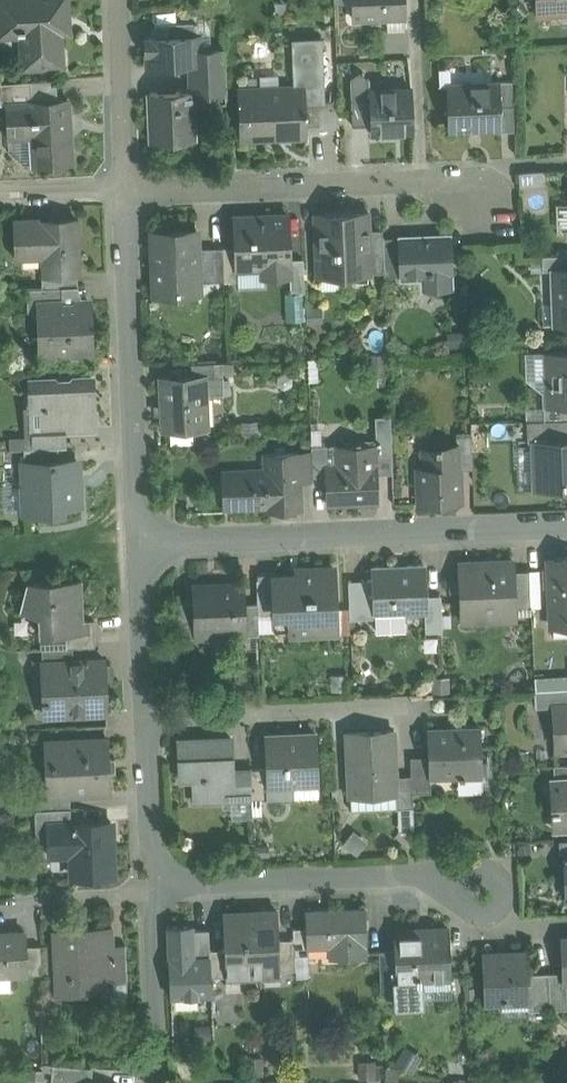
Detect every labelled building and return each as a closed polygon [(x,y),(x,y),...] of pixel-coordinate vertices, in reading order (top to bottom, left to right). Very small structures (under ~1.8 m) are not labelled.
[(1,30),(23,29),(25,67),(63,65),(60,14),(62,14),(61,0),(0,0),(0,18),(1,30)] [(353,18),(387,17),(405,16),(404,0),(352,0),(353,18)] [(538,1),(535,5),(535,11),(541,16),(547,16),(550,12),(566,11),(566,0),(538,0),(538,1)] [(387,17),(388,35),(406,34),(405,16),(387,17)] [(197,21),(154,23),(155,36),(197,35),(197,21)] [(155,36),(148,37),(146,38),(146,51),(148,51),(149,63),(179,62),(190,58),(190,51),(198,51),(197,35),(155,36)] [(296,86),(239,89),(242,137),(306,134),(305,129),(304,100),(324,99),(322,37),(294,39),(296,86)] [(198,51),(190,51),(190,58),(190,72),(191,72),(191,73),(225,71),(224,50),(198,51)] [(191,73),(191,72),(190,72),(191,90),(192,90),(192,91),(226,90),(225,71),(191,73)] [(439,71),(440,89),(446,89),(446,84),(453,84),(453,71),(439,71)] [(32,99),(59,97),(58,78),(31,80),(32,99)] [(351,91),(370,91),(370,89),(369,78),(351,78),(351,91)] [(0,82),(0,103),(5,103),(33,101),(32,99),(31,80),(0,82)] [(453,84),(446,84),(446,89),(448,129),(502,126),(500,82),(453,84)] [(513,82),(500,82),(502,126),(502,132),(515,131),(513,82)] [(412,88),(370,89),(370,91),(371,124),(371,132),(414,130),(412,88)] [(191,90),(150,92),(152,141),(194,139),(192,108),(192,91),(192,90),(191,90)] [(192,91),(192,108),(226,101),(226,90),(192,91)] [(370,91),(351,91),(353,125),(371,124),(370,91)] [(59,97),(32,99),(33,101),(5,103),(7,131),(32,129),(35,165),(71,163),(67,97),(59,97)] [(324,99),(304,100),(305,129),(339,128),(338,98),(324,99)] [(8,151),(27,166),(35,165),(32,129),(7,131),(8,151)] [(368,212),(315,214),(318,276),(352,275),(352,269),(368,268),(369,274),(371,274),(371,273),(370,237),(368,212)] [(288,215),(235,217),(236,247),(237,268),(239,267),(263,267),(263,278),(290,277),(290,260),(288,215)] [(77,219),(15,221),(17,257),(48,256),(49,272),(49,273),(78,272),(80,272),(77,219)] [(196,230),(154,232),(156,294),(198,292),(198,282),(196,248),(196,230)] [(449,235),(400,237),(401,276),(429,275),(429,288),(452,287),(449,235)] [(383,236),(370,237),(371,273),(384,273),(383,238),(383,236)] [(400,237),(383,238),(384,273),(385,277),(401,276),(400,237)] [(236,247),(223,248),(224,281),(240,280),(239,267),(237,268),(236,247)] [(224,281),(223,248),(196,248),(198,282),(224,281)] [(543,256),(543,270),(554,270),(554,269),(566,268),(566,255),(543,256)] [(303,259),(290,260),(290,277),(291,293),(305,292),(303,259)] [(554,269),(554,270),(556,324),(566,324),(566,268),(554,269)] [(78,272),(49,273),(49,272),(42,272),(43,287),(78,285),(78,272)] [(43,287),(27,288),(28,311),(40,311),(39,304),(83,301),(78,285),(43,287)] [(83,301),(39,304),(40,311),(42,354),(92,352),(90,301),(83,301)] [(547,352),(549,406),(549,407),(566,407),(566,351),(547,352)] [(223,362),(191,363),(192,377),(206,376),(206,377),(224,376),(223,362)] [(192,377),(160,378),(162,429),(208,427),(206,377),(206,376),(192,377)] [(93,378),(31,381),(33,430),(34,430),(65,429),(76,429),(76,424),(85,424),(85,428),(95,428),(93,378)] [(549,407),(549,406),(544,407),(544,420),(544,421),(566,420),(566,407),(549,407)] [(392,437),(392,414),(376,414),(376,437),(392,437)] [(544,421),(544,420),(527,421),(527,443),(537,442),(536,441),(566,440),(566,420),(544,421)] [(65,429),(34,430),(35,448),(59,447),(65,446),(65,429)] [(391,439),(377,440),(377,444),(376,444),(377,471),(392,470),(391,439)] [(471,439),(457,439),(457,445),(458,445),(459,469),(473,468),(471,439)] [(536,441),(537,442),(538,489),(566,488),(566,440),(536,441)] [(376,444),(337,446),(338,472),(326,473),(326,475),(327,504),(379,502),(377,471),(376,444)] [(312,475),(326,475),(326,473),(325,445),(311,445),(312,452),(312,475)] [(457,445),(436,446),(437,449),(424,449),(425,466),(418,467),(420,503),(461,501),(459,469),(458,445),(457,445)] [(35,448),(24,448),(25,462),(59,460),(59,447),(35,448)] [(298,452),(266,454),(266,469),(224,472),(225,507),(268,506),(268,509),(301,508),(299,480),(298,452)] [(298,452),(299,480),(313,479),(312,475),(312,452),(298,452)] [(59,460),(25,462),(27,513),(62,512),(62,505),(79,504),(77,459),(59,460)] [(547,560),(550,622),(566,622),(566,559),(547,560)] [(514,561),(459,564),(461,620),(486,619),(485,600),(515,599),(516,599),(515,571),(514,561)] [(425,565),(373,567),(374,580),(375,614),(376,614),(376,618),(377,632),(426,630),(425,612),(427,612),(426,596),(425,565)] [(335,569),(297,570),(297,577),(274,578),(275,609),(275,622),(290,621),(291,633),(337,631),(336,609),(335,569)] [(530,570),(515,571),(516,599),(515,599),(515,607),(517,607),(531,607),(530,570)] [(275,609),(274,578),(257,579),(258,603),(258,610),(275,609)] [(81,579),(28,582),(21,611),(40,616),(41,634),(66,633),(95,631),(94,619),(83,619),(81,579)] [(374,580),(349,581),(351,619),(376,618),(376,614),(375,614),(374,580)] [(244,584),(193,586),(194,601),(195,630),(196,630),(197,637),(245,635),(244,628),(246,628),(245,604),(244,584)] [(441,595),(426,596),(427,612),(425,612),(426,630),(426,632),(442,631),(441,595)] [(485,600),(486,619),(516,618),(517,607),(515,607),(515,599),(485,600)] [(194,601),(173,602),(175,638),(197,637),(196,630),(195,630),(194,601)] [(259,634),(259,632),(258,610),(258,603),(245,604),(246,628),(244,628),(245,635),(259,634)] [(350,608),(336,609),(337,631),(337,634),(351,633),(350,608)] [(275,609),(258,610),(259,632),(275,631),(275,622),(275,609)] [(95,631),(66,633),(67,647),(73,647),(95,646),(95,631)] [(67,647),(66,633),(41,634),(40,634),(40,648),(42,648),(67,647)] [(73,660),(73,647),(67,647),(42,648),(42,661),(73,660)] [(73,660),(42,661),(43,663),(50,662),(51,697),(44,697),(45,714),(60,714),(60,708),(84,707),(85,713),(107,712),(105,659),(73,660)] [(544,690),(545,706),(553,706),(553,705),(566,705),(566,689),(544,690)] [(545,706),(544,690),(536,690),(537,707),(545,706)] [(553,705),(553,706),(556,750),(566,749),(566,705),(553,705)] [(480,728),(428,730),(429,756),(430,776),(458,775),(459,780),(465,779),(464,775),(482,774),(480,728)] [(394,731),(347,733),(350,796),(396,794),(397,794),(396,776),(394,731)] [(317,734),(266,736),(267,768),(267,785),(269,785),(293,784),(318,783),(317,734)] [(231,738),(179,740),(181,779),(201,778),(202,802),(234,800),(233,769),(231,738)] [(108,739),(46,741),(46,744),(51,744),(52,764),(48,764),(49,782),(53,782),(53,791),(48,791),(48,793),(48,794),(70,793),(76,792),(76,788),(110,786),(108,739)] [(429,756),(411,757),(412,775),(413,793),(431,792),(430,776),(429,756)] [(554,765),(554,779),(566,779),(566,764),(554,765)] [(251,769),(251,768),(233,769),(234,800),(253,799),(251,769)] [(267,768),(251,769),(253,799),(270,799),(269,785),(267,785),(267,768)] [(465,779),(459,780),(459,791),(483,790),(482,774),(464,775),(465,779)] [(412,775),(396,776),(397,794),(396,794),(397,806),(397,809),(413,808),(413,793),(412,775)] [(554,779),(556,797),(551,797),(553,829),(566,828),(566,779),(554,779)] [(318,783),(293,784),(293,798),(319,797),(318,783)] [(293,784),(269,785),(270,799),(293,798),(293,784)] [(70,793),(48,794),(48,793),(34,794),(35,809),(71,807),(70,793)] [(350,796),(350,808),(397,806),(396,794),(350,796)] [(71,807),(35,809),(36,837),(49,837),(49,823),(71,823),(71,807)] [(413,808),(397,809),(398,831),(414,831),(413,808)] [(71,823),(49,823),(49,837),(50,853),(72,852),(73,876),(113,875),(111,821),(71,823)] [(365,908),(307,910),(307,927),(308,946),(309,946),(342,944),(342,956),(367,955),(365,908)] [(278,912),(223,914),(225,949),(226,975),(226,976),(281,973),(281,969),(279,939),(278,912)] [(211,976),(210,958),(196,958),(195,927),(168,928),(169,1004),(212,1004),(211,976)] [(307,927),(293,928),(294,939),(295,955),(296,955),(309,954),(309,946),(308,946),(307,927)] [(111,928),(53,930),(56,992),(127,989),(127,981),(114,981),(112,946),(111,928)] [(449,930),(394,932),(395,950),(396,981),(397,981),(451,978),(449,930)] [(0,932),(0,974),(10,973),(27,972),(26,945),(25,931),(0,932)] [(294,939),(279,939),(281,969),(296,969),(296,955),(295,955),(294,939)] [(41,944),(26,945),(27,972),(42,972),(41,944)] [(125,945),(112,946),(114,981),(127,981),(125,945)] [(225,949),(210,949),(210,958),(211,976),(226,975),(225,949)] [(395,950),(379,950),(381,993),(398,993),(397,981),(396,981),(395,950)] [(528,953),(483,955),(485,1003),(528,1001),(530,1001),(529,973),(528,953)] [(549,973),(551,1009),(566,1008),(566,992),(566,980),(565,980),(564,972),(549,973)] [(10,973),(0,974),(0,991),(11,990),(10,973)] [(549,973),(529,973),(530,1001),(528,1001),(528,1010),(551,1009),(549,973)] [(54,1063),(52,1082),(90,1082),(91,1067),(54,1063)]
